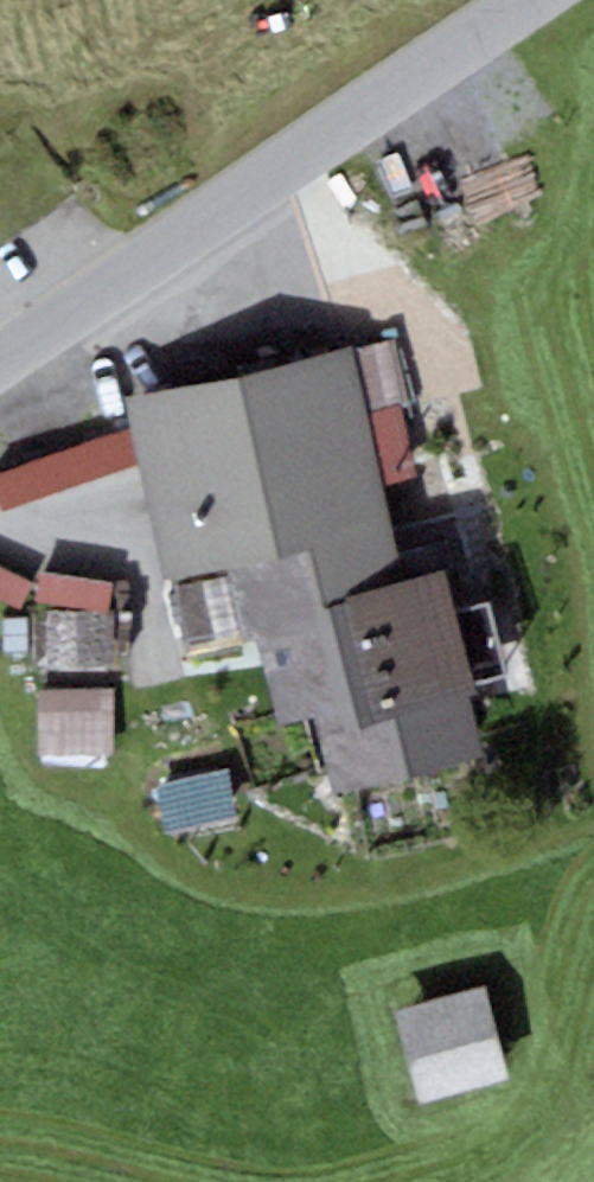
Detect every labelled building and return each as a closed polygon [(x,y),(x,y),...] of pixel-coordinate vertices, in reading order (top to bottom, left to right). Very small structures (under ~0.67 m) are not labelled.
[(386,343),(352,352),(384,486),(418,478),(401,407),(412,405),(397,341),(386,343)] [(351,345),(124,399),(132,429),(140,463),(168,581),(228,567),(394,528),(384,486),(352,352),(351,345)] [(132,429),(0,475),(0,506),(1,511),(140,463),(132,429)] [(444,572),(407,582),(394,528),(228,567),(245,636),(256,633),(278,724),(315,715),(334,794),(476,761),(461,700),(478,696),(475,686),(508,677),(489,609),(456,618),(444,572)] [(0,568),(0,599),(18,608),(31,584),(0,568)] [(111,583),(39,572),(35,599),(107,610),(111,583)] [(114,614),(44,611),(42,666),(111,669),(114,614)] [(113,689),(35,692),(39,757),(116,753),(113,689)] [(168,834),(237,819),(228,774),(158,789),(168,834)] [(510,1077),(484,989),(396,1015),(421,1103),(510,1077)]
